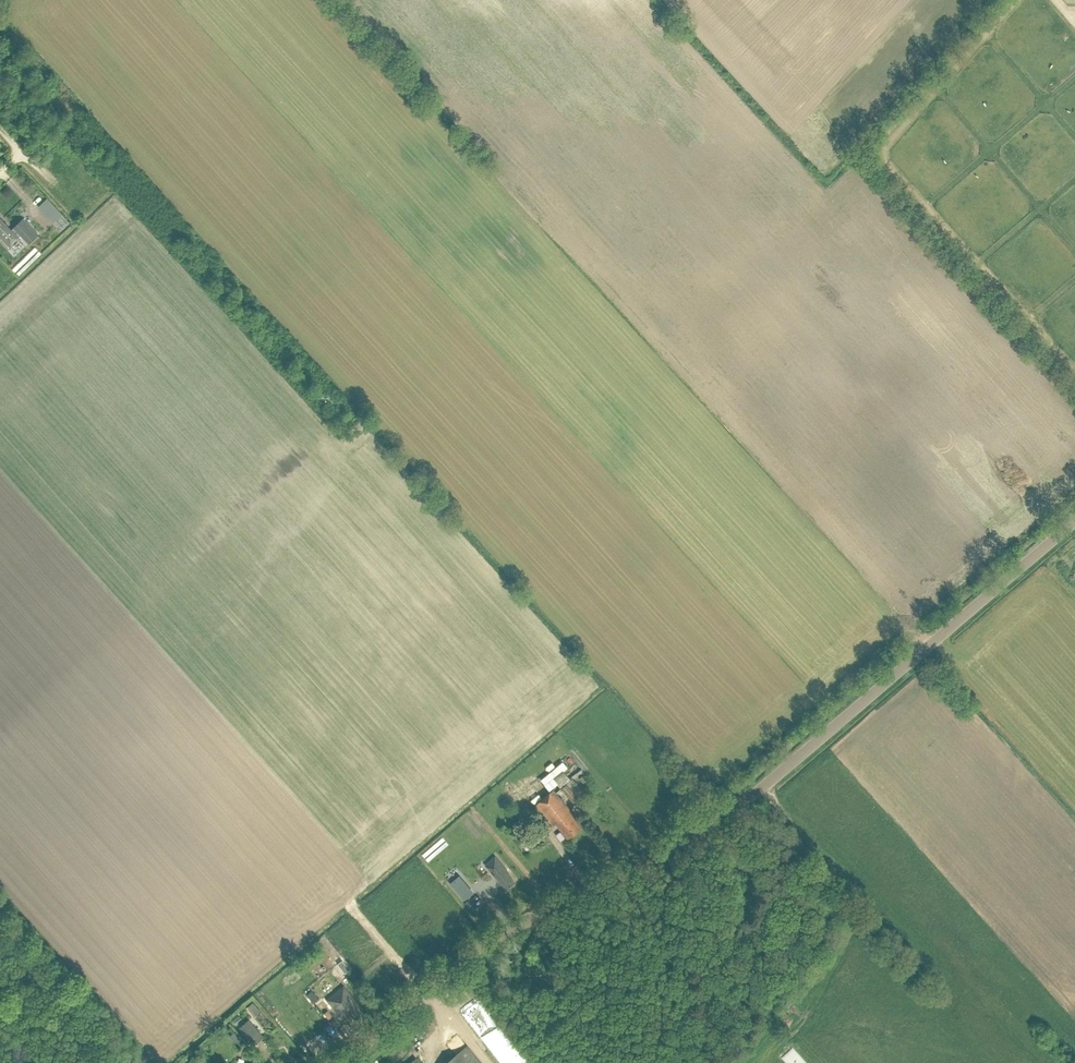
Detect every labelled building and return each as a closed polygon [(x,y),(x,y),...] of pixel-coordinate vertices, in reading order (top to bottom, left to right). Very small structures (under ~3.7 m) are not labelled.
[(51,201),(42,210),(49,218),(58,210),(51,201)] [(0,217),(0,237),(10,248),(20,239),(0,217)] [(560,787),(570,779),(567,775),(557,783),(560,787)] [(561,788),(580,810),(585,806),(566,784),(561,788)] [(568,837),(581,826),(573,818),(576,816),(553,790),(535,806),(552,826),(555,823),(568,837)] [(337,963),(345,973),(349,969),(342,959),(337,963)] [(351,1018),(363,1008),(345,985),(329,999),(341,1013),(344,1010),(351,1018)] [(306,994),(313,1003),(318,999),(312,990),(306,994)] [(255,1015),(260,1011),(253,1002),(247,1007),(255,1015)] [(327,1010),(324,1013),(328,1019),(332,1016),(327,1010)] [(253,1044),(264,1036),(250,1020),(239,1028),(253,1044)] [(468,1045),(446,1062),(483,1062),(468,1045)]
